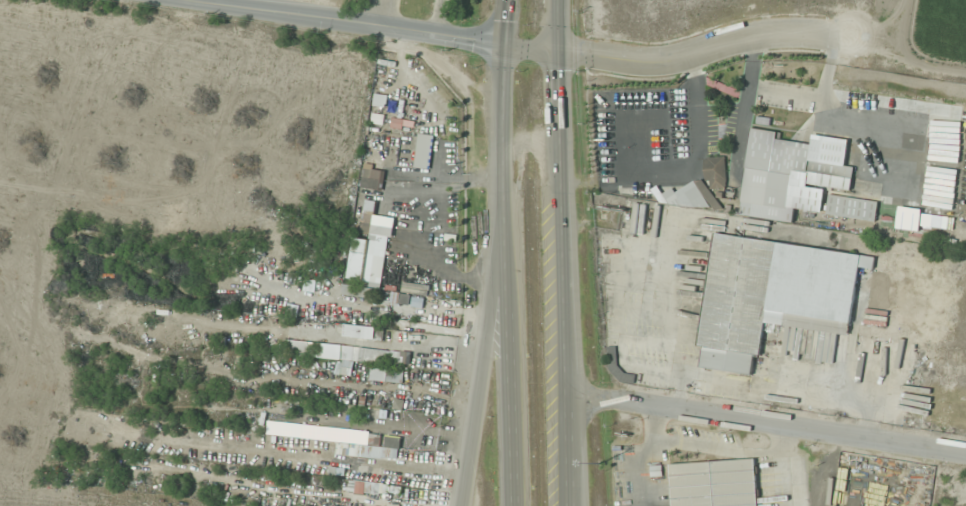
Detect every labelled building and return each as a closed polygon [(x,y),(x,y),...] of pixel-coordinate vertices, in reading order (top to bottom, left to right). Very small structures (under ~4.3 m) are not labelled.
[(740,216),(792,223),(794,209),(788,208),(793,171),(818,174),(817,186),(850,191),(853,166),(809,161),(811,148),(779,144),(781,132),(752,128),(740,216)] [(414,168),(428,171),(434,137),(421,134),(414,168)] [(726,158),(707,158),(707,188),(726,188),(726,158)] [(361,186),(378,191),(383,173),(365,169),(361,186)] [(826,216),(875,223),(878,202),(829,195),(826,216)] [(389,238),(371,235),(375,203),(367,202),(362,237),(352,236),(347,281),(382,286),(389,238)] [(875,257),(715,234),(699,346),(703,346),(700,367),(755,375),(763,321),(785,324),(786,316),(841,323),(839,332),(850,334),(859,269),(873,271),(875,257)] [(372,299),(374,289),(344,284),(342,295),(372,299)] [(315,356),(316,342),(286,340),(286,355),(315,356)] [(353,375),(354,362),(410,367),(411,352),(343,346),(341,374),(353,375)] [(372,381),(404,381),(404,370),(372,370),(372,381)] [(361,444),(381,446),(382,435),(362,433),(361,444)] [(400,436),(384,436),(384,458),(405,458),(405,449),(400,449),(400,436)] [(672,505),(758,505),(756,460),(671,463),(672,505)] [(381,465),(357,465),(356,493),(381,493),(381,465)] [(666,475),(667,466),(652,466),(652,475),(666,475)]
